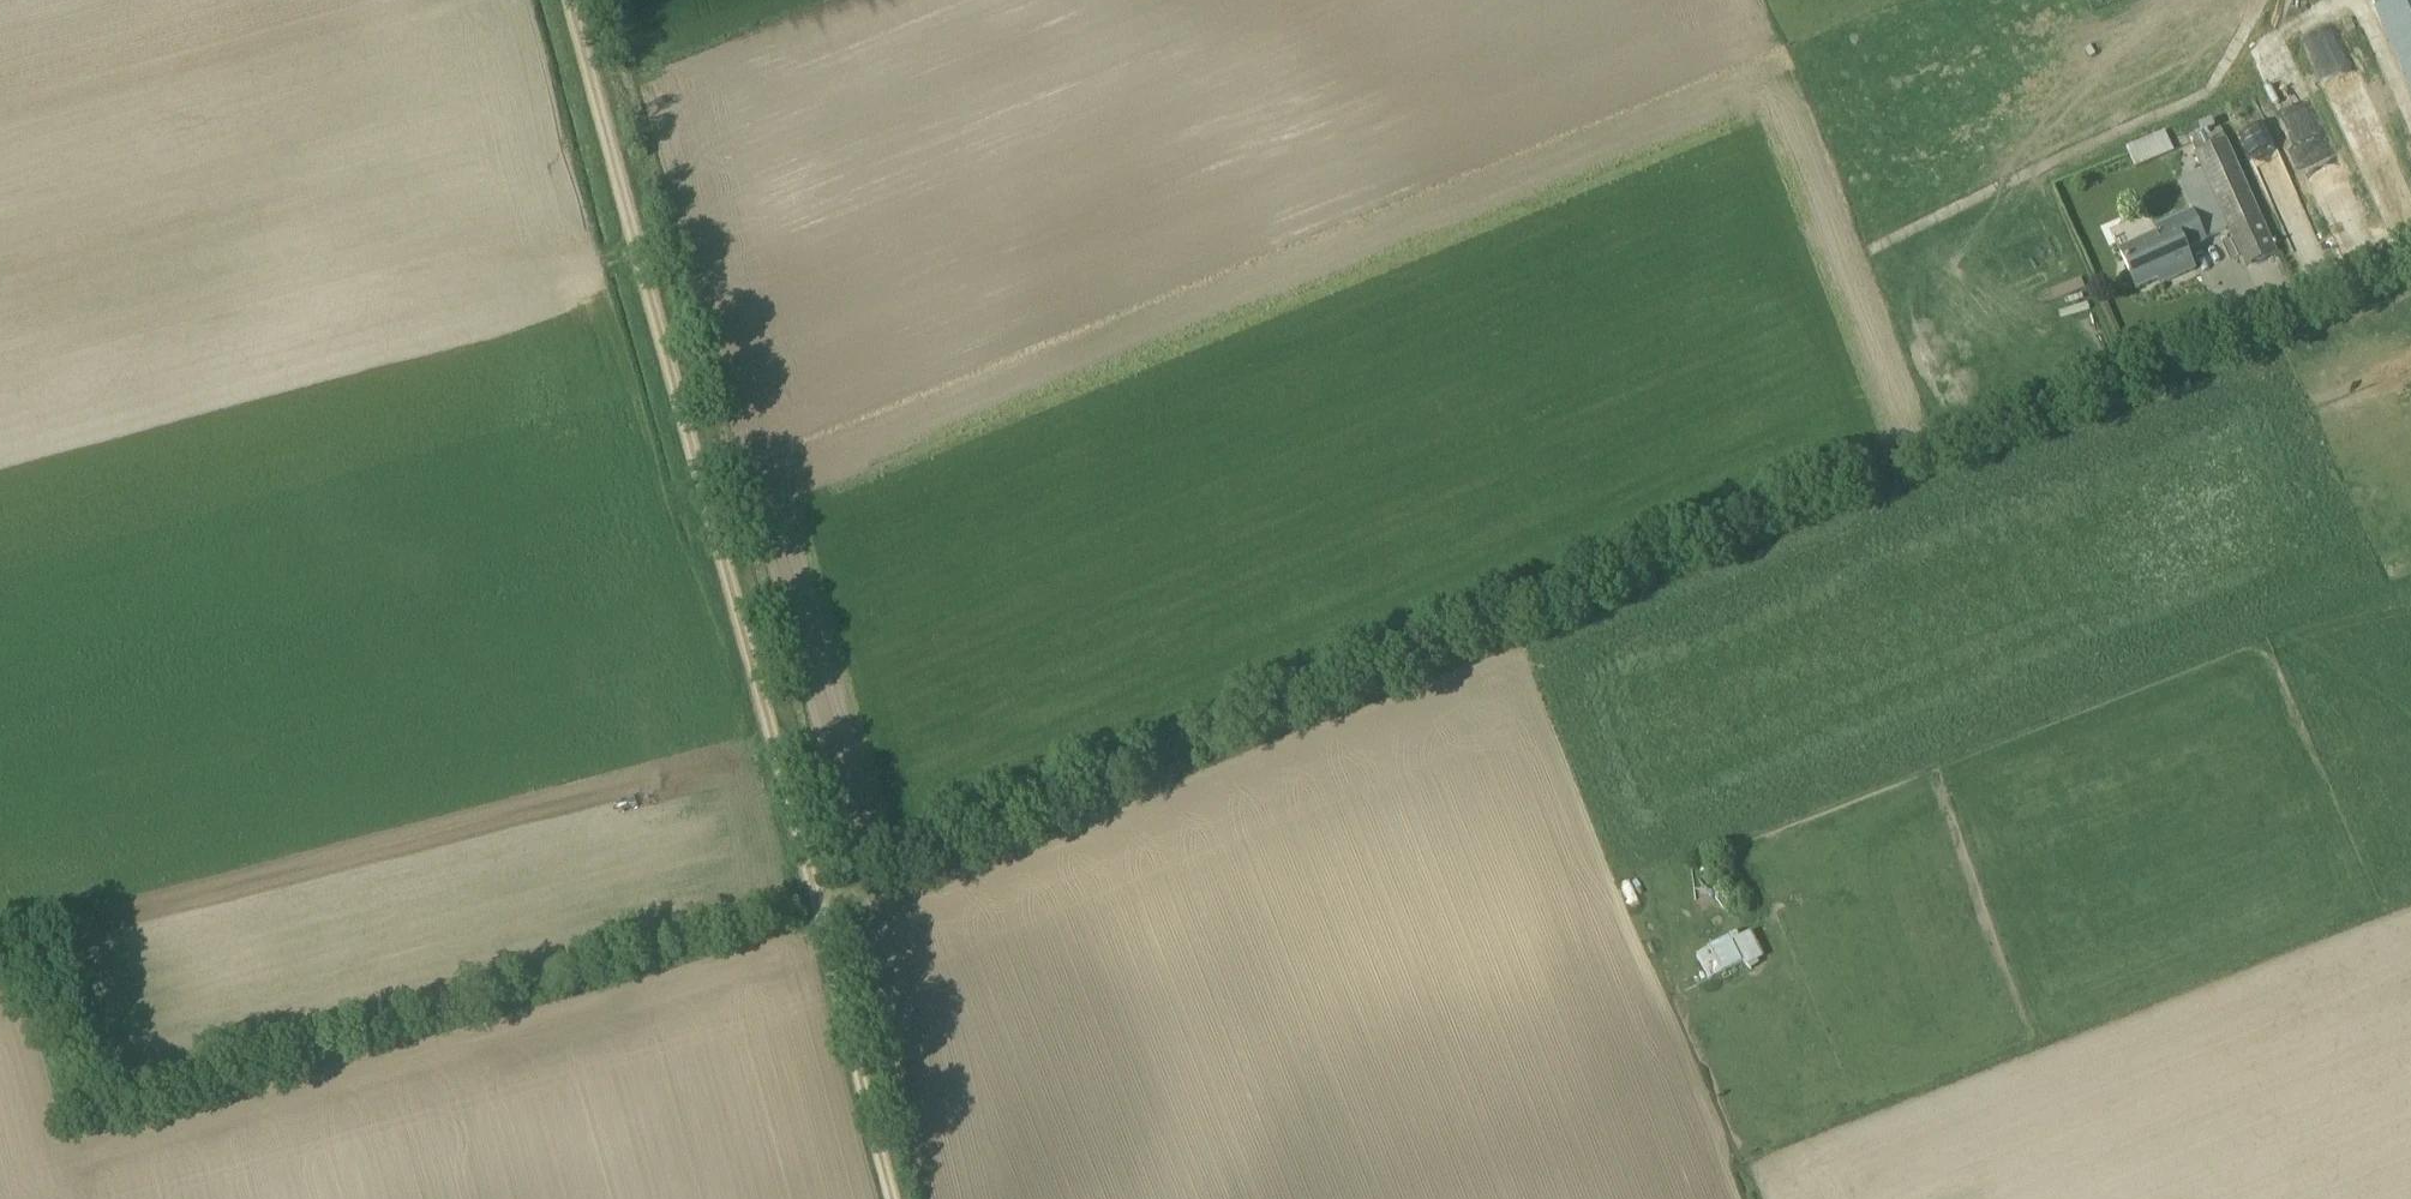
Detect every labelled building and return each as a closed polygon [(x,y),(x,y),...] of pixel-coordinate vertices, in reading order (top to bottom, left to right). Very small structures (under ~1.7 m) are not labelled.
[(2410,85),(2410,0),(2402,0),(2378,11),(2410,85)] [(2351,138),(2380,123),(2373,110),(2344,124),(2351,138)] [(2258,127),(2242,134),(2251,152),(2267,145),(2258,127)] [(2203,171),(2178,182),(2192,213),(2204,241),(2205,240),(2230,230),(2237,244),(2246,266),(2277,253),(2267,231),(2260,216),(2226,141),(2221,128),(2190,142),(2196,155),(2203,171)] [(2124,150),(2132,170),(2172,153),(2163,133),(2124,150)] [(2186,249),(2204,241),(2192,213),(2172,222),(2156,229),(2159,236),(2121,253),(2138,290),(2168,277),(2170,281),(2195,270),(2186,249)] [(1722,977),(1764,956),(1748,926),(1707,947),(1722,977)]
